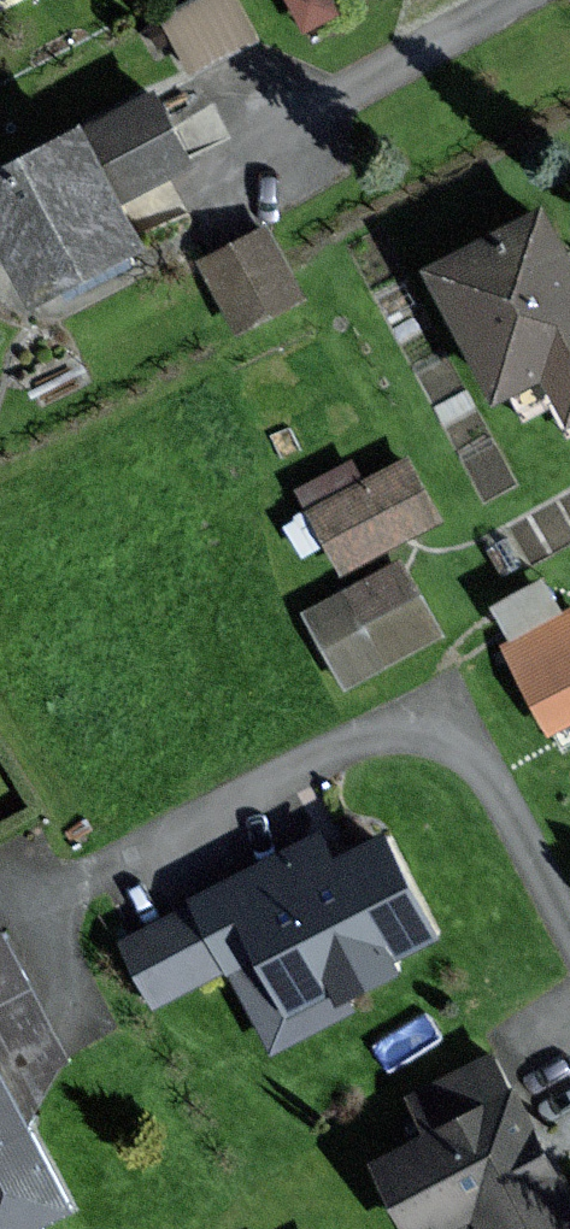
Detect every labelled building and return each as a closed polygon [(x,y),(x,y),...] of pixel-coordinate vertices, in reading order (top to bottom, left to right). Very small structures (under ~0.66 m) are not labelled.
[(177,15),(207,77),(274,45),(253,0),(208,0),(177,15)] [(189,160),(157,97),(0,178),(0,223),(39,298),(143,244),(119,196),(189,160)] [(550,212),(436,268),(500,396),(552,370),(569,407),(569,252),(550,212)] [(300,296),(268,232),(210,261),(243,325),(300,296)] [(424,457),(320,509),(356,576),(458,521),(424,457)] [(414,560),(314,614),(358,692),(460,640),(414,560)] [(512,647),(554,727),(569,718),(569,617),(512,647)] [(340,990),(441,941),(390,838),(335,865),(321,837),(197,897),(203,909),(131,944),(158,1000),(234,963),(275,1045),(350,1008),(340,990)] [(3,942),(0,943),(0,1228),(26,1228),(71,1206),(20,1105),(73,1079),(3,942)] [(494,1057),(417,1098),(437,1137),(382,1166),(416,1228),(569,1228),(569,1199),(494,1057)]
